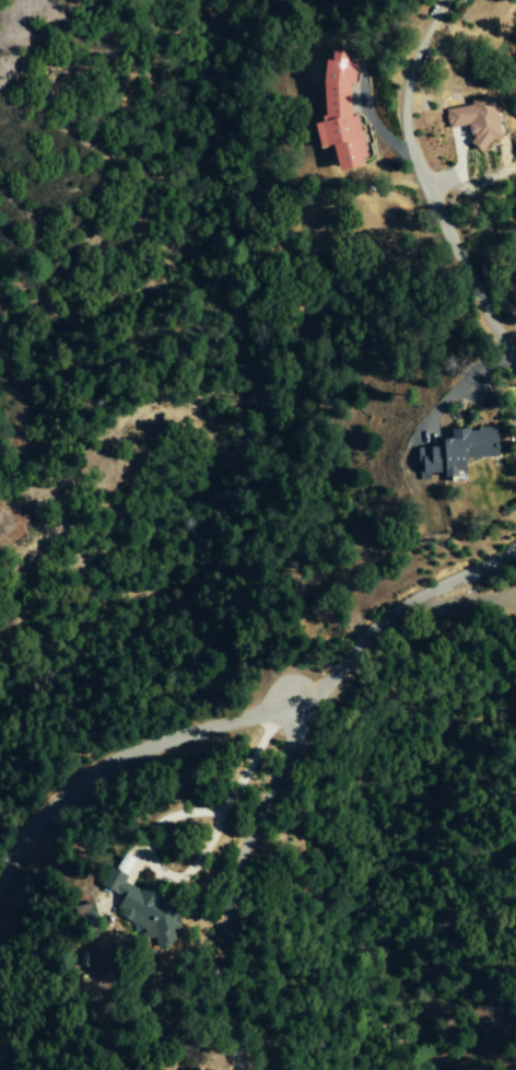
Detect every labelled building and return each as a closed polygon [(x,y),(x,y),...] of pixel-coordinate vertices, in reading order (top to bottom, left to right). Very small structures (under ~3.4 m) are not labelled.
[(334,171),(359,164),(362,149),(353,116),(348,115),(346,106),(347,96),(344,84),(351,82),(354,64),(343,62),(344,52),(328,50),(327,59),(321,60),(317,84),(321,98),(317,122),(309,124),(315,148),(327,145),(334,171)] [(440,105),(442,128),(464,126),(466,149),(485,147),(484,141),(495,139),(491,100),(440,105)] [(490,457),(489,428),(443,430),(444,439),(434,439),(434,448),(413,448),(414,481),(423,481),(423,474),(435,474),(435,478),(449,478),(449,472),(456,472),(456,458),(490,457)] [(116,885),(125,861),(114,857),(108,872),(100,869),(91,889),(114,898),(110,907),(114,921),(137,931),(139,942),(147,940),(149,950),(164,946),(167,938),(165,931),(172,930),(168,912),(152,905),(150,899),(116,885)] [(84,924),(81,906),(66,908),(69,926),(84,924)]
